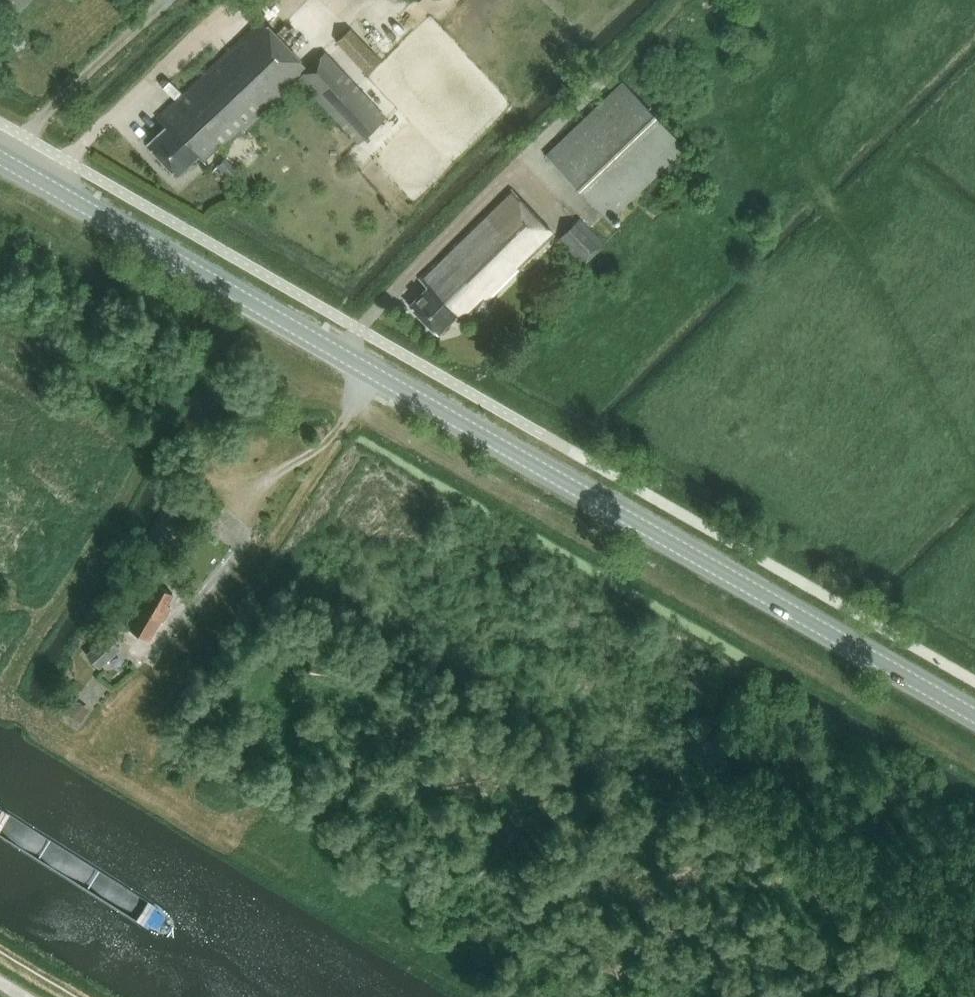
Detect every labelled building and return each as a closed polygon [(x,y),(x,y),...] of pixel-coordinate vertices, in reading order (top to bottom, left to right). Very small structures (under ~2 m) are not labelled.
[(16,16),(33,0),(1,0),(16,16)] [(178,176),(199,156),(204,161),(218,148),(222,152),(298,79),(358,144),(386,117),(326,52),(307,69),(261,20),(157,119),(165,127),(147,144),(178,176)] [(623,80),(546,153),(610,220),(687,146),(623,80)] [(219,165),(229,176),(238,169),(227,157),(219,165)] [(456,316),(464,323),(476,311),(479,314),(558,236),(512,189),(420,279),(430,289),(412,307),(438,334),(456,316)] [(584,265),(606,245),(581,218),(559,239),(584,265)] [(168,604),(174,593),(159,584),(152,594),(148,592),(127,626),(147,638),(155,625),(146,620),(150,613),(163,621),(172,606),(168,604)] [(88,654),(101,669),(122,650),(108,635),(88,654)] [(87,712),(74,703),(67,712),(81,722),(87,712)]
